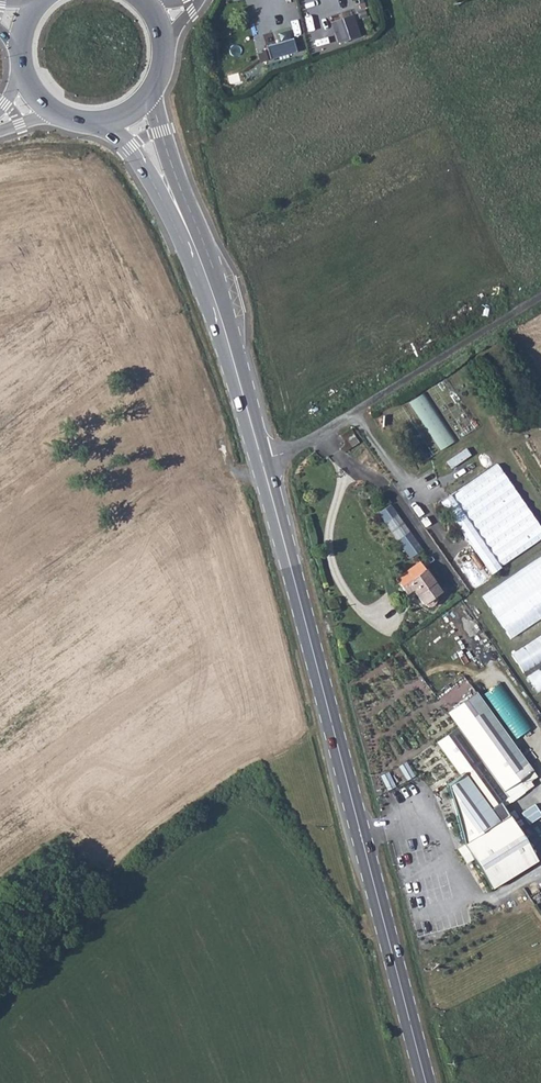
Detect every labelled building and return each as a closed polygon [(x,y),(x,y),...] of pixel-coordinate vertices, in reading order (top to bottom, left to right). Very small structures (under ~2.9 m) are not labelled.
[(352,13),(329,22),(336,42),(359,33),(352,13)] [(290,40),(265,47),(268,59),(294,52),(290,40)] [(409,401),(443,448),(455,439),(422,392),(409,401)] [(452,465),(470,453),(466,447),(448,460),(452,465)] [(441,500),(491,572),(540,537),(540,527),(495,461),(441,500)] [(390,503),(377,512),(410,556),(421,548),(390,503)] [(483,592),(510,636),(540,617),(540,557),(483,592)] [(408,582),(411,587),(420,601),(426,603),(432,602),(433,600),(433,595),(439,591),(418,560),(395,577),(401,587),(408,582)] [(404,591),(411,587),(408,582),(401,587),(404,591)] [(513,653),(524,671),(540,661),(540,640),(539,636),(513,653)] [(495,682),(487,694),(494,699),(498,693),(503,696),(507,690),(495,682)] [(458,725),(487,703),(476,689),(448,711),(458,725)] [(505,882),(535,860),(538,857),(540,855),(540,846),(508,803),(536,782),(532,778),(532,777),(529,779),(526,775),(536,767),(487,703),(458,725),(438,741),(463,773),(450,783),(473,840),(468,845),(478,858),(484,854),(505,882)] [(540,772),(536,767),(526,775),(529,779),(532,777),(532,778),(540,772)]
